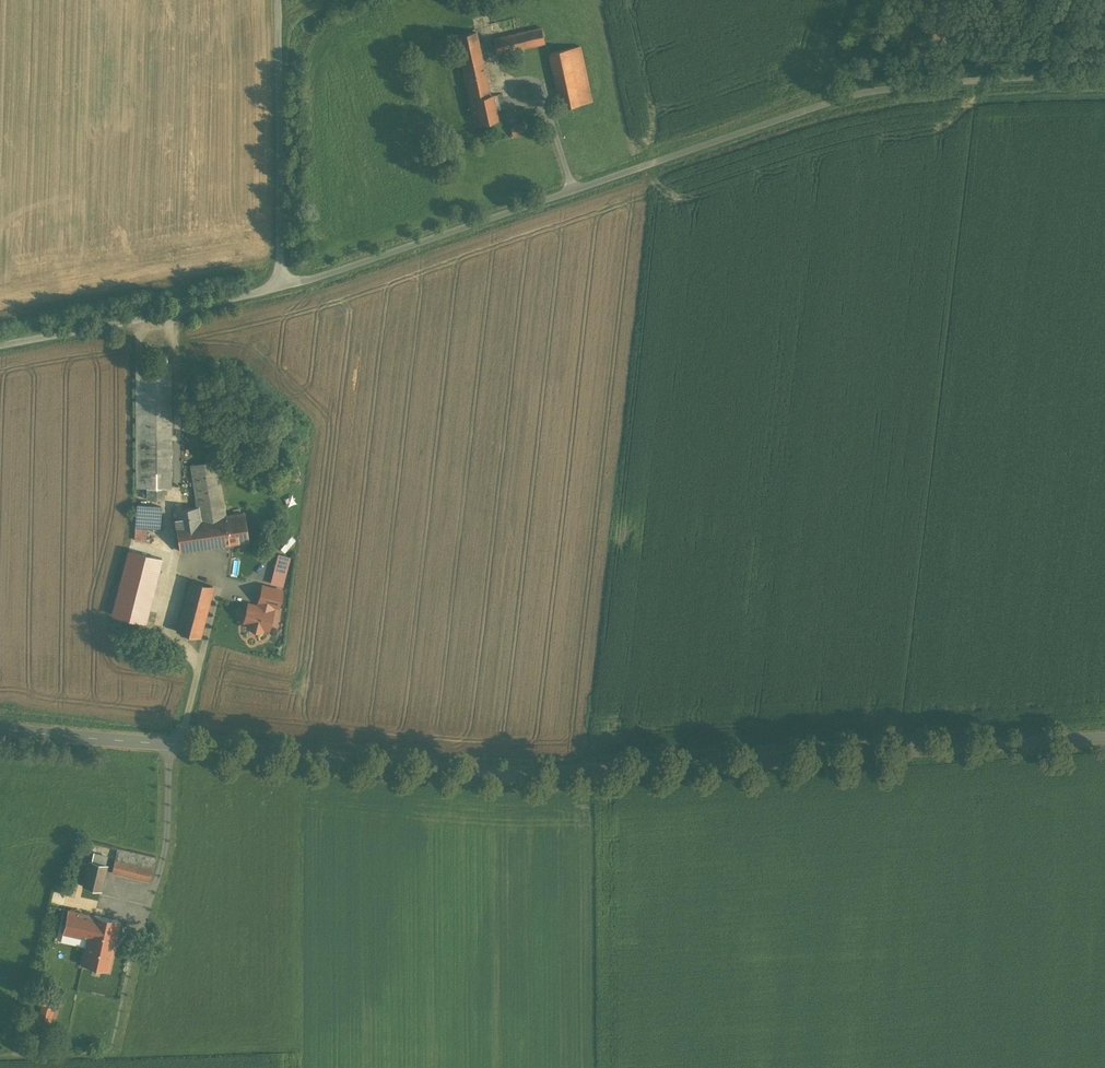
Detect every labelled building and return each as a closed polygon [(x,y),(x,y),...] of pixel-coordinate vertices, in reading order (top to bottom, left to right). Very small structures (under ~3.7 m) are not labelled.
[(470,99),(490,95),(475,31),(474,31),(473,25),(456,29),(457,35),(470,99)] [(492,36),(496,52),(544,42),(540,26),(492,36)] [(580,46),(550,52),(562,107),(592,101),(580,46)] [(490,95),(470,99),(475,124),(497,119),(492,94),(490,95)] [(521,121),(510,123),(513,134),(524,132),(521,121)] [(170,364),(136,364),(137,487),(147,487),(147,499),(161,499),(161,487),(170,487),(170,364)] [(217,460),(190,464),(197,506),(173,510),(180,550),(218,545),(214,519),(226,518),(225,516),(217,460)] [(159,503),(135,502),(134,526),(159,527),(159,503)] [(244,513),(225,516),(226,518),(214,519),(218,545),(249,540),(244,513)] [(171,552),(136,544),(126,584),(141,588),(134,619),(153,624),(171,552)] [(213,586),(190,580),(177,630),(199,636),(213,586)] [(273,605),(277,606),(282,590),(263,585),(259,601),(260,601),(273,605)] [(273,605),(260,601),(258,606),(248,604),(244,622),(249,624),(248,627),(262,631),(263,627),(268,629),(273,610),(272,610),(273,605)] [(155,858),(117,849),(111,871),(150,881),(155,858)] [(89,860),(83,885),(100,890),(107,864),(105,864),(107,856),(93,853),(92,860),(89,860)] [(70,882),(66,893),(74,895),(78,884),(70,882)] [(108,930),(117,932),(119,920),(94,914),(93,915),(68,909),(63,932),(88,938),(89,932),(107,936),(108,930)] [(88,938),(82,964),(108,970),(117,932),(108,930),(107,936),(89,932),(88,938)] [(50,989),(37,987),(34,1000),(47,1003),(50,989)] [(52,1008),(42,1005),(38,1020),(48,1023),(52,1008)]
